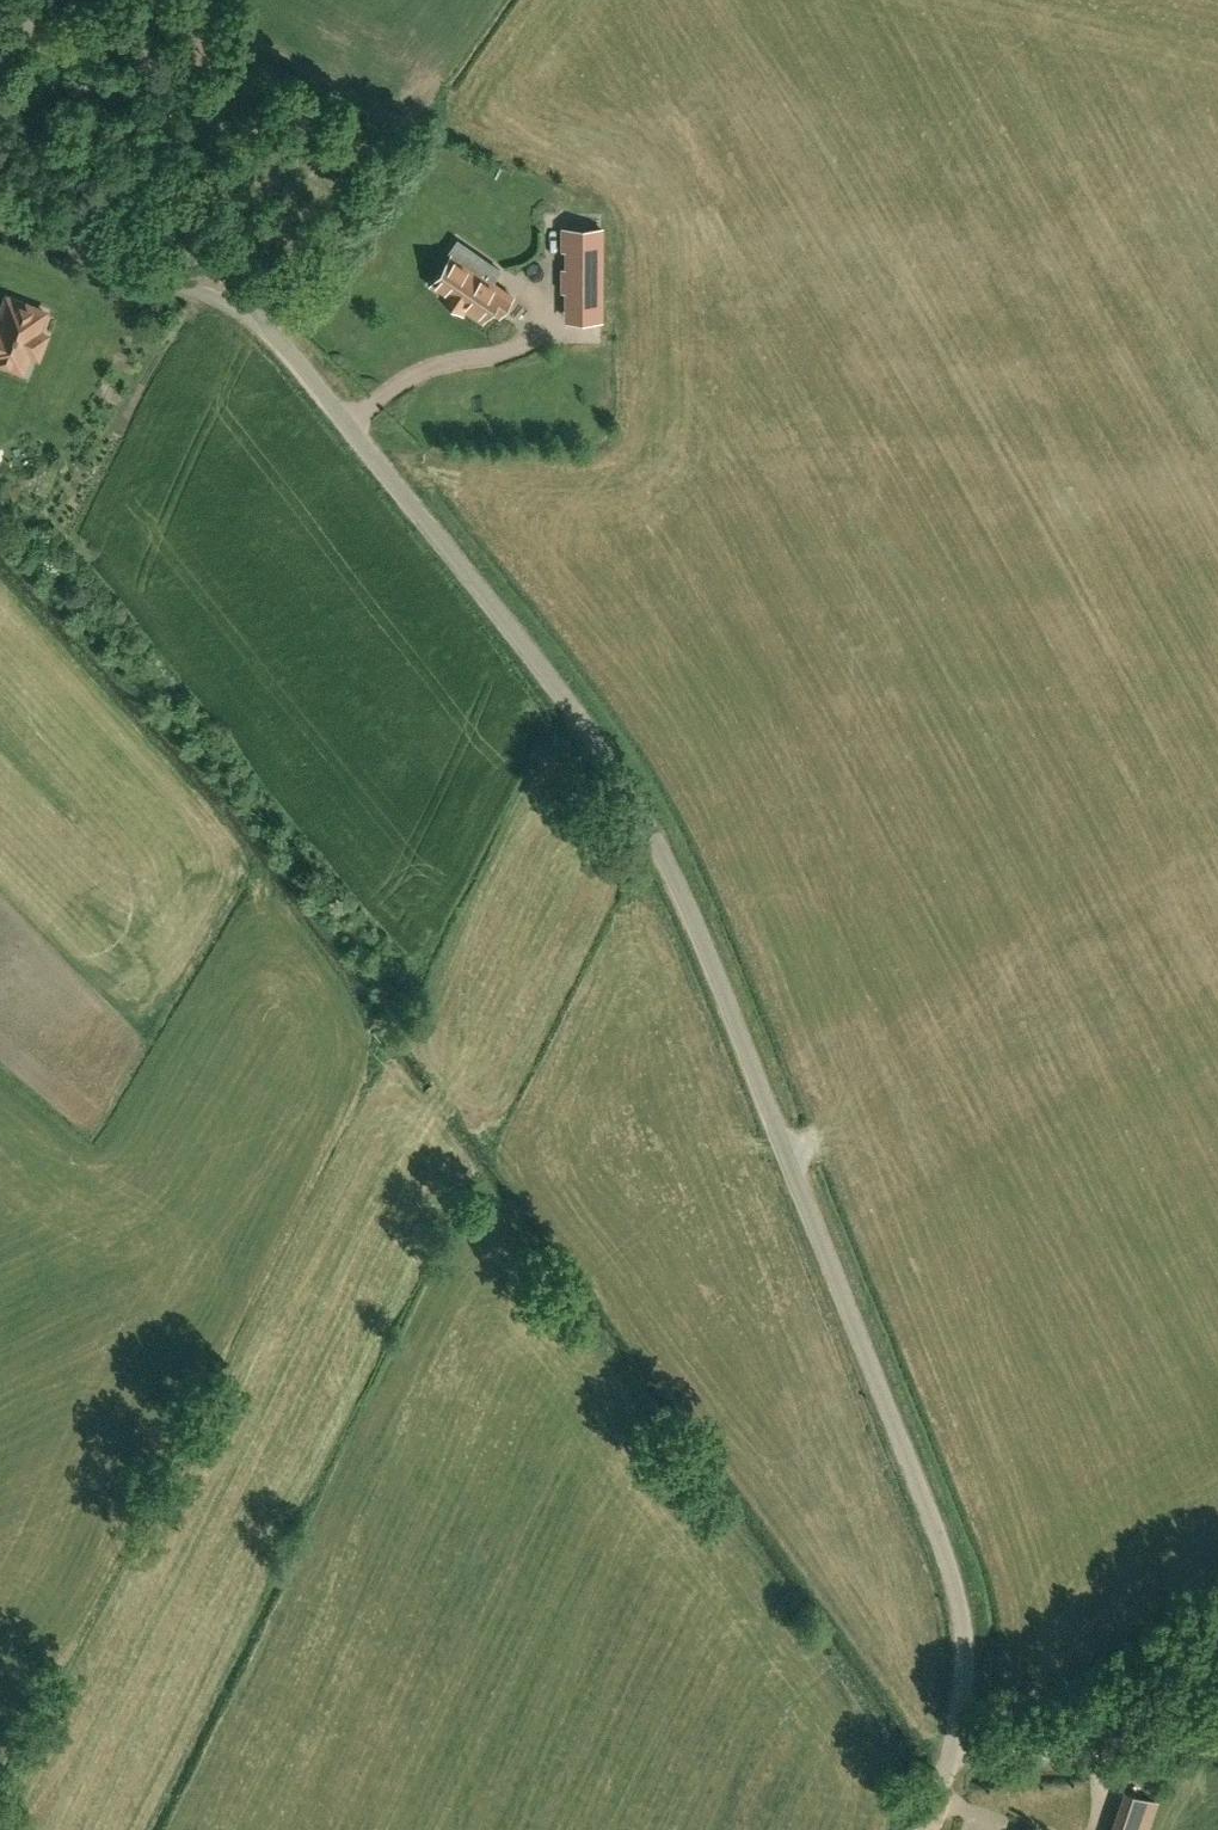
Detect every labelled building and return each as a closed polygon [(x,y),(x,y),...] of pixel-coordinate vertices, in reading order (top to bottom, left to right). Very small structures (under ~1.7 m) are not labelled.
[(563,290),(568,290),(602,290),(602,229),(564,229),(563,250),(568,250),(568,268),(563,268),(563,290)] [(468,266),(477,253),(458,240),(449,253),(452,255),(432,284),(443,292),(440,296),(463,312),(466,308),(482,319),(490,308),(499,314),(512,296),(468,266)] [(29,353),(38,357),(47,335),(38,332),(45,312),(7,297),(0,316),(0,362),(22,371),(29,353)]
